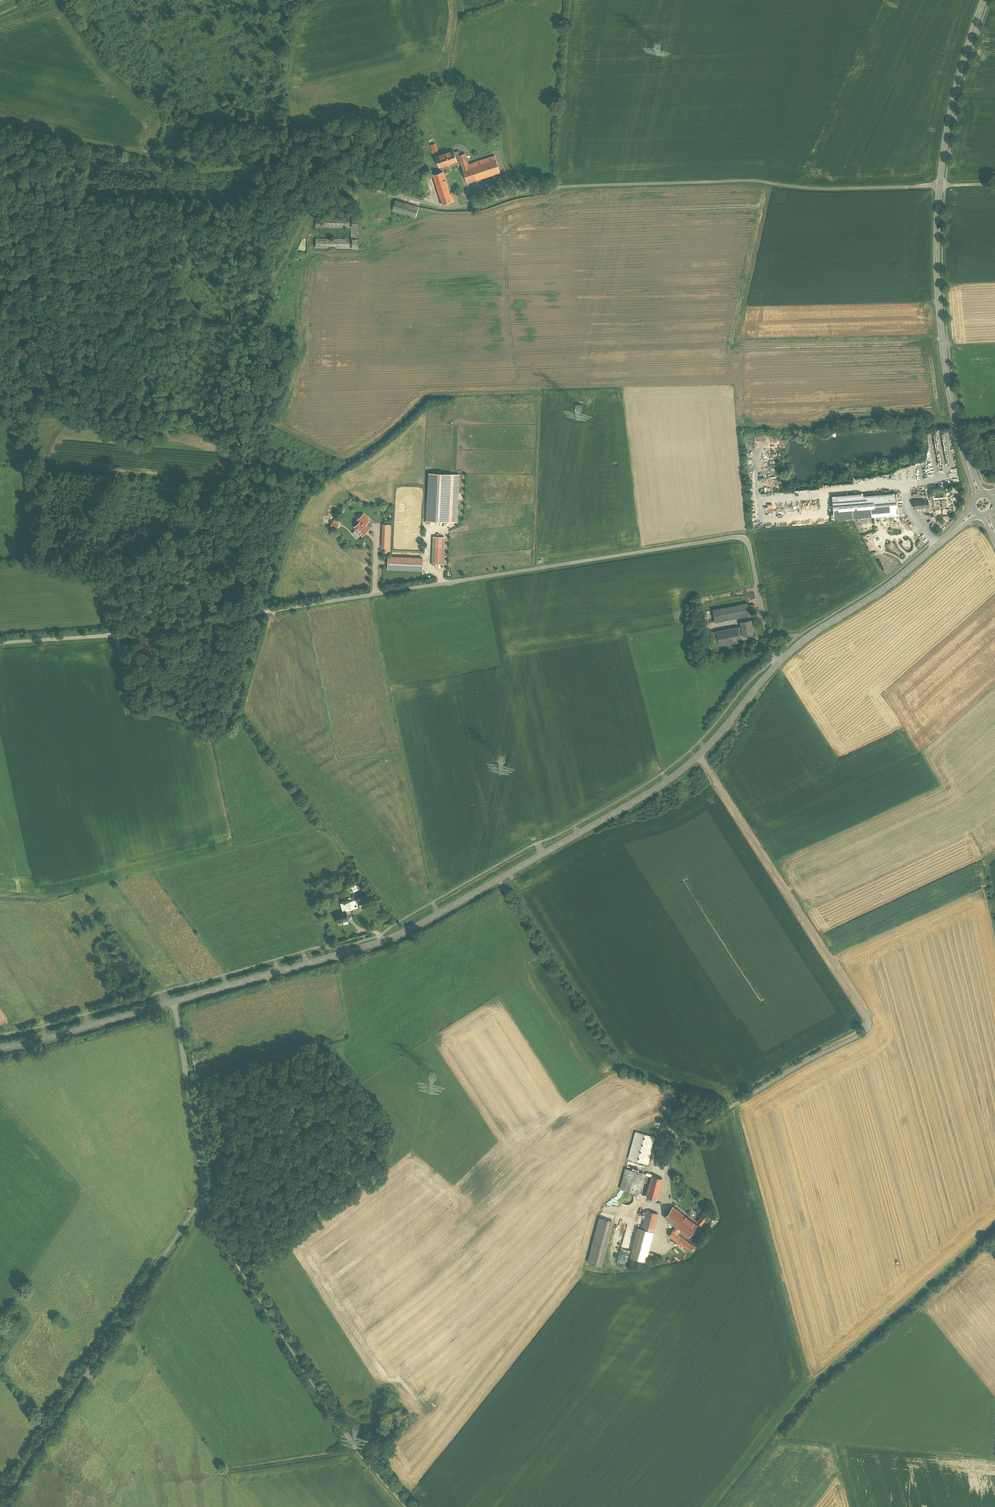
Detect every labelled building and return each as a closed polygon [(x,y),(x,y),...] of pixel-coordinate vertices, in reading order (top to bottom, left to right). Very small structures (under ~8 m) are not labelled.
[(516,131),(509,134),(514,149),(521,147),(516,131)] [(434,152),(440,150),(437,143),(432,145),(434,152)] [(450,151),(432,157),(436,169),(454,163),(450,151)] [(464,154),(457,156),(466,183),(498,173),(492,155),(468,163),(464,154)] [(447,194),(440,171),(431,174),(440,204),(451,200),(449,194),(447,194)] [(415,206),(393,201),(390,213),(412,218),(415,206)] [(358,215),(316,214),(316,224),(352,225),(352,236),(316,235),(316,245),(358,246),(358,215)] [(460,521),(461,473),(431,473),(430,514),(428,514),(427,523),(438,524),(438,521),(460,521)] [(861,493),(830,496),(832,520),(897,514),(895,494),(862,497),(861,493)] [(928,500),(914,501),(914,508),(928,507),(928,500)] [(362,528),(364,526),(368,523),(361,514),(355,520),(357,523),(362,528)] [(927,524),(931,521),(926,515),(922,518),(927,524)] [(362,528),(357,523),(352,528),(361,538),(368,531),(364,526),(362,528)] [(389,525),(380,525),(380,548),(388,549),(389,525)] [(435,536),(434,563),(447,564),(448,536),(435,536)] [(423,559),(389,557),(388,570),(422,571),(423,559)] [(749,616),(746,603),(711,609),(714,622),(749,616)] [(749,621),(738,623),(740,636),(752,634),(749,621)] [(737,628),(715,631),(718,645),(739,642),(737,628)] [(333,915),(336,926),(350,921),(347,912),(357,908),(354,897),(340,902),(343,912),(333,915)] [(654,1138),(634,1132),(628,1159),(647,1164),(654,1138)] [(643,1174),(624,1169),(619,1189),(637,1194),(643,1174)] [(648,1184),(643,1183),(640,1196),(656,1200),(662,1179),(650,1176),(648,1184)] [(626,1193),(625,1193),(623,1194),(622,1196),(621,1198),(621,1200),(622,1202),(622,1203),(624,1204),(626,1205),(628,1205),(630,1204),(631,1203),(632,1201),(633,1199),(633,1197),(632,1196),(630,1194),(628,1193),(626,1193)] [(692,1224),(673,1208),(664,1218),(676,1228),(669,1237),(689,1253),(694,1247),(680,1236),(682,1234),(687,1239),(705,1217),(701,1214),(692,1224)] [(644,1262),(657,1214),(645,1211),(640,1230),(636,1228),(628,1258),(644,1262)] [(589,1262),(605,1265),(616,1220),(601,1216),(589,1262)] [(402,1408),(393,1413),(400,1424),(409,1419),(402,1408)]
